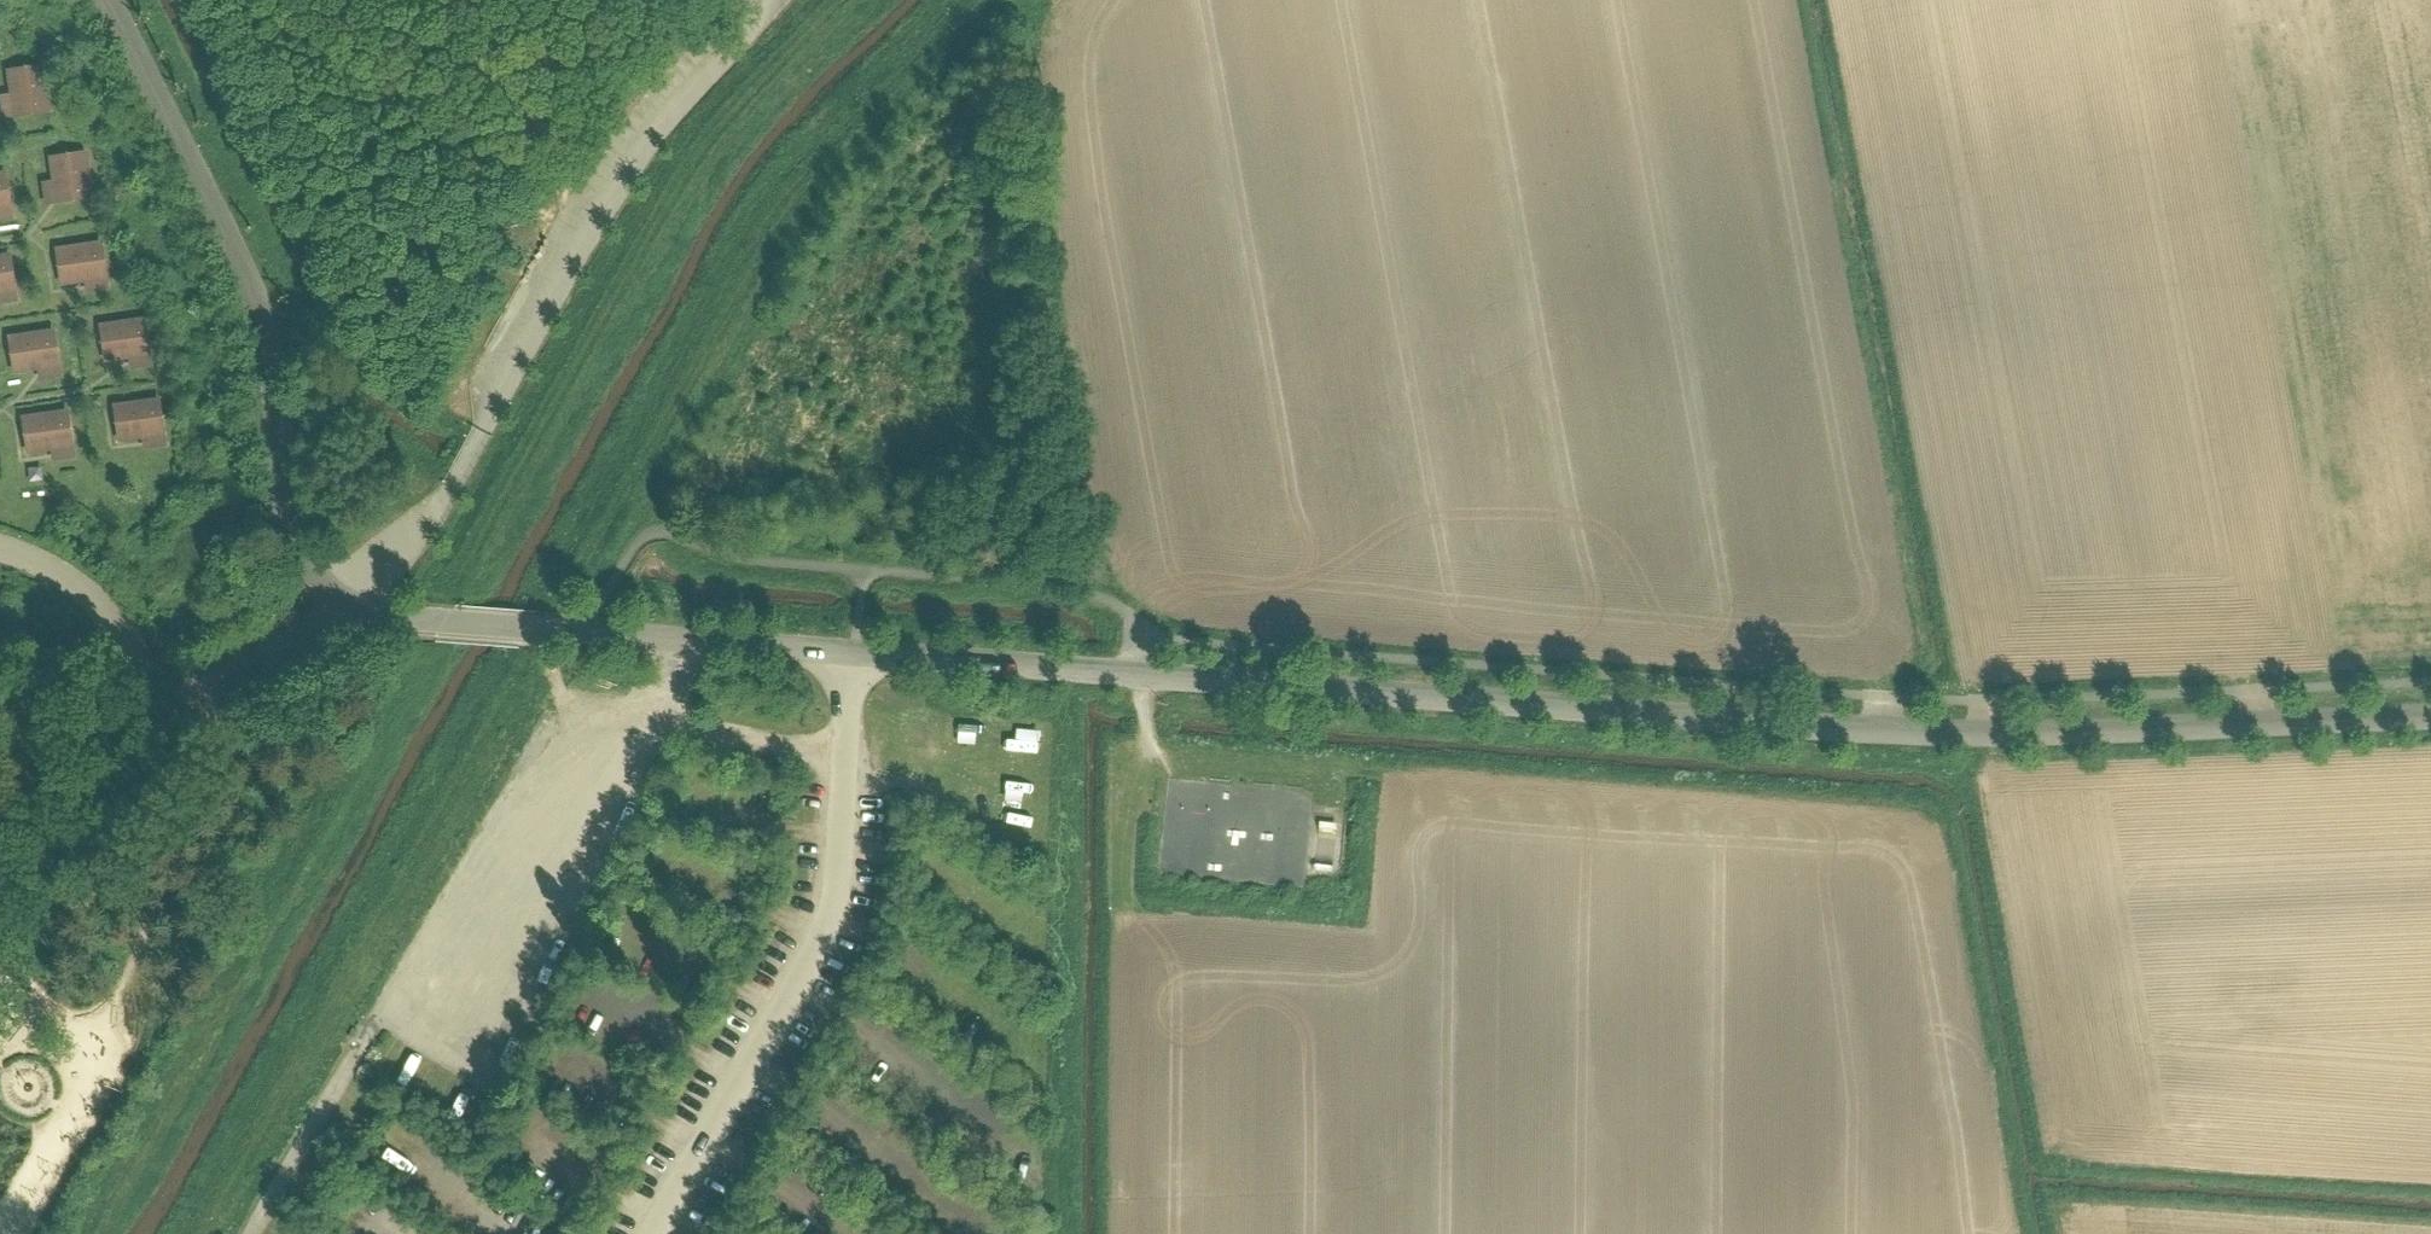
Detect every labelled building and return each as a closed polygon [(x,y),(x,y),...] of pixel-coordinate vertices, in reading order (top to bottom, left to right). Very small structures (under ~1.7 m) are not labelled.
[(0,99),(0,106),(2,123),(58,115),(52,67),(8,73),(12,97),(0,99)] [(55,184),(42,185),(46,210),(99,203),(93,157),(52,162),(55,184)] [(0,175),(0,227),(21,224),(13,173),(0,175)] [(109,246),(56,253),(61,290),(90,287),(91,299),(116,296),(109,246)] [(0,260),(0,310),(0,312),(26,308),(19,257),(0,260)] [(153,323),(100,331),(105,368),(131,364),(132,372),(160,368),(153,323)] [(61,330),(5,338),(11,379),(42,375),(43,384),(68,381),(61,330)] [(165,400),(113,409),(119,444),(148,439),(150,457),(173,453),(165,400)] [(78,412),(24,419),(29,460),(56,456),(57,467),(84,464),(78,412)]
